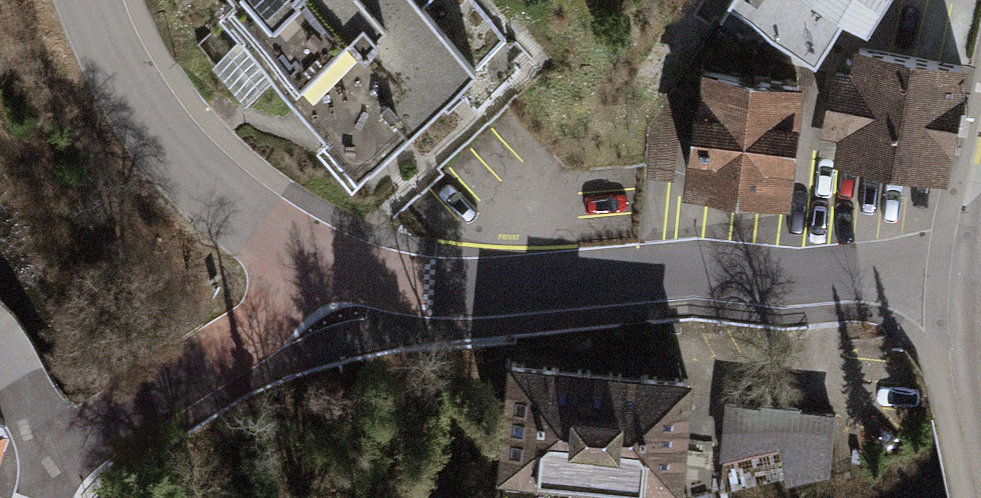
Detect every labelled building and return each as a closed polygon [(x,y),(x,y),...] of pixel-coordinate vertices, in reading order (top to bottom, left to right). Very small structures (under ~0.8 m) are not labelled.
[(223,9),(255,44),(303,0),(233,0),(223,9)] [(255,44),(246,52),(324,137),(314,146),(350,185),(476,70),(412,0),(303,0),(255,44)] [(723,20),(817,78),(847,31),(871,46),(900,0),(735,0),(723,20)] [(969,69),(854,47),(849,73),(831,69),(819,133),(839,137),(834,163),(947,184),(969,69)] [(803,84),(697,72),(683,193),(789,205),(803,84)] [(649,128),(644,178),(673,181),(682,95),(673,94),(649,128)] [(505,366),(495,481),(539,485),(538,497),(661,497),(669,497),(678,497),(688,383),(505,366)] [(760,408),(725,404),(718,459),(779,449),(787,484),(829,474),(836,414),(800,412),(801,407),(760,403),(760,408)]
